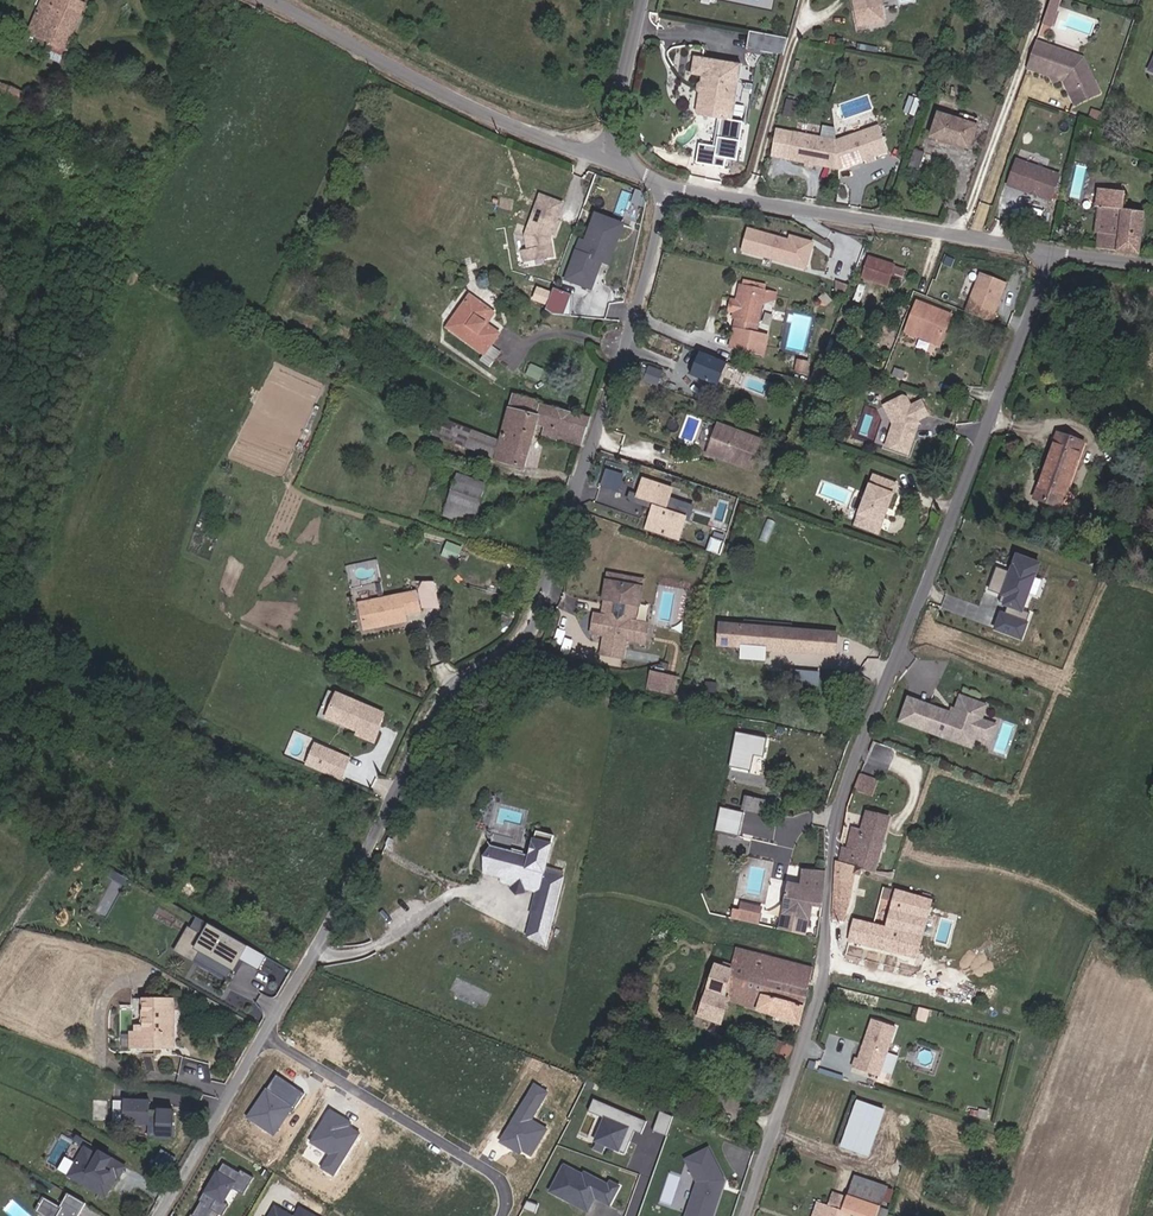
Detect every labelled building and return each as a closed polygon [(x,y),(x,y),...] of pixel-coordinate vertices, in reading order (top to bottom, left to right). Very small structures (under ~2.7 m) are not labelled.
[(63,59),(85,7),(67,0),(43,0),(29,34),(49,43),(46,52),(63,59)] [(857,25),(883,20),(879,0),(853,0),(857,25)] [(1055,0),(1047,0),(1042,15),(1049,17),(1055,0)] [(1047,24),(1049,17),(1042,15),(1039,22),(1047,24)] [(749,49),(788,52),(790,35),(751,31),(749,49)] [(1069,54),(1033,41),(1024,67),(1047,75),(1051,72),(1055,74),(1057,78),(1060,80),(1063,80),(1068,78),(1073,62),(1069,54)] [(1079,57),(1069,54),(1073,62),(1068,78),(1063,80),(1060,80),(1066,93),(1091,81),(1079,57)] [(731,62),(694,55),(691,73),(704,76),(703,84),(702,90),(698,92),(695,111),(697,114),(721,118),(731,62)] [(740,64),(731,62),(721,118),(730,120),(740,64)] [(933,80),(929,91),(934,92),(938,81),(933,79),(933,80)] [(19,105),(25,89),(2,81),(0,87),(0,97),(19,105)] [(1096,93),(1091,81),(1066,93),(1072,104),(1096,93)] [(791,121),(795,106),(787,103),(782,119),(791,121)] [(974,130),(937,120),(931,145),(967,155),(974,130)] [(886,157),(877,131),(835,146),(792,138),(787,164),(836,174),(886,157)] [(907,172),(917,176),(924,157),(914,153),(907,172)] [(1058,174),(1015,159),(1006,184),(1028,192),(1030,191),(1033,192),(1035,194),(1049,199),(1058,174)] [(1096,248),(1134,254),(1139,213),(1120,210),(1122,188),(1116,188),(1115,193),(1095,191),(1093,207),(1097,207),(1094,232),(1097,233),(1096,248)] [(558,212),(561,203),(539,195),(535,203),(558,212)] [(549,237),(558,212),(535,203),(523,235),(526,250),(540,248),(542,258),(552,256),(549,237)] [(604,262),(618,223),(594,214),(593,218),(606,223),(602,233),(607,242),(599,261),(604,262)] [(589,288),(599,261),(607,242),(602,233),(606,223),(593,218),(580,253),(575,251),(564,279),(589,288)] [(752,257),(758,235),(751,234),(745,255),(752,257)] [(804,271),(811,245),(789,239),(788,244),(758,235),(752,257),(804,271)] [(542,258),(540,248),(526,250),(520,251),(522,261),(542,258)] [(868,264),(861,282),(885,291),(891,273),(868,264)] [(992,316),(1004,287),(979,276),(963,315),(991,326),(994,317),(992,316)] [(566,315),(575,293),(556,286),(547,308),(566,315)] [(739,287),(735,303),(732,314),(730,321),(732,323),(731,330),(733,330),(728,350),(761,358),(766,337),(753,335),(764,292),(739,287)] [(479,321),(486,312),(469,298),(446,328),(482,356),(489,348),(498,335),(486,326),(479,321)] [(726,313),(732,314),(735,303),(729,302),(726,313)] [(915,307),(905,333),(941,346),(950,320),(915,307)] [(493,317),(486,312),(479,321),(486,326),(493,317)] [(938,352),(941,346),(905,333),(903,338),(938,352)] [(499,356),(489,348),(482,356),(477,363),(487,371),(499,356)] [(704,351),(695,375),(723,386),(732,362),(704,351)] [(794,374),(804,375),(806,365),(795,364),(794,374)] [(470,433),(463,450),(491,462),(518,471),(535,423),(545,427),(544,434),(579,444),(587,420),(541,407),(543,404),(513,397),(499,444),(470,433)] [(884,450),(907,458),(911,444),(910,441),(912,435),(915,433),(918,427),(916,425),(928,419),(921,405),(910,410),(905,402),(902,401),(883,410),(892,428),(884,450)] [(447,443),(454,427),(432,419),(426,435),(447,443)] [(765,441),(715,422),(704,449),(754,469),(765,441)] [(463,450),(470,433),(454,427),(447,443),(463,450)] [(1029,497),(1056,507),(1080,443),(1053,433),(1029,497)] [(460,481),(463,473),(445,467),(436,493),(446,496),(439,518),(469,527),(482,488),(460,481)] [(622,475),(606,469),(600,484),(617,491),(622,475)] [(673,486),(642,476),(635,498),(651,504),(643,529),(678,540),(686,515),(691,517),(695,504),(669,496),(673,486)] [(872,480),(854,528),(877,537),(895,488),(872,480)] [(549,508),(558,511),(560,505),(551,502),(549,508)] [(447,542),(444,555),(460,558),(463,546),(447,542)] [(1018,612),(1035,566),(1013,557),(1006,575),(993,570),(985,592),(998,596),(1004,598),(1001,606),(1004,608),(1001,617),(997,615),(992,630),(1017,640),(1026,615),(1018,612)] [(642,585),(608,579),(604,602),(611,604),(614,587),(634,591),(631,608),(636,609),(636,610),(638,610),(642,585)] [(644,646),(647,629),(633,626),(634,622),(629,621),(629,617),(635,618),(636,610),(636,609),(631,608),(634,591),(614,587),(611,604),(610,610),(604,609),(603,618),(608,619),(608,622),(595,619),(592,637),(605,639),(603,648),(623,651),(625,643),(644,646)] [(415,596),(359,608),(364,633),(405,624),(404,618),(419,614),(415,596)] [(1001,606),(1004,598),(998,596),(995,604),(1001,606)] [(840,655),(841,632),(723,624),(721,647),(743,649),(766,650),(840,655)] [(622,662),(623,651),(603,648),(601,658),(622,662)] [(765,660),(766,650),(743,649),(743,659),(765,660)] [(673,694),(677,674),(652,669),(647,688),(673,694)] [(339,693),(327,716),(358,732),(357,735),(373,743),(379,731),(375,729),(376,725),(379,727),(384,716),(339,693)] [(975,739),(981,724),(977,723),(982,709),(957,699),(950,718),(925,708),(923,713),(903,706),(897,724),(967,749),(972,737),(975,739)] [(925,708),(905,701),(903,706),(923,713),(925,708)] [(986,743),(992,728),(981,724),(975,739),(986,743)] [(750,771),(754,754),(765,756),(770,739),(738,731),(730,766),(750,771)] [(301,761),(308,763),(316,741),(309,738),(301,761)] [(320,773),(329,752),(316,746),(307,768),(320,773)] [(339,781),(348,759),(329,752),(320,773),(339,781)] [(858,790),(875,796),(880,781),(863,774),(858,790)] [(765,815),(767,803),(747,798),(744,810),(765,815)] [(738,837),(744,812),(720,807),(714,831),(738,837)] [(878,872),(893,817),(870,811),(867,830),(856,828),(851,847),(843,845),(842,861),(839,860),(835,920),(849,921),(859,875),(865,869),(878,872)] [(539,870),(549,834),(531,829),(525,853),(485,842),(478,869),(497,875),(496,877),(508,880),(512,878),(513,875),(518,876),(517,880),(519,884),(533,887),(528,907),(547,912),(558,875),(539,870)] [(808,907),(818,908),(822,873),(801,870),(798,886),(784,884),(778,927),(805,930),(808,907)] [(176,882),(169,894),(185,904),(193,892),(176,882)] [(859,918),(852,942),(921,960),(937,900),(899,889),(897,894),(886,891),(881,910),(870,907),(866,920),(859,918)] [(195,904),(210,913),(215,906),(199,896),(195,904)] [(739,916),(741,907),(734,905),(731,914),(739,916)] [(757,920),(759,909),(741,905),(741,907),(739,916),(757,920)] [(538,945),(547,912),(528,907),(519,936),(538,945)] [(197,934),(203,923),(195,918),(189,929),(197,934)] [(243,948),(203,923),(197,934),(189,929),(175,951),(189,960),(196,949),(229,970),(235,960),(243,948)] [(255,972),(263,960),(243,948),(235,960),(255,972)] [(816,966),(740,948),(735,971),(719,966),(703,1022),(723,1032),(735,1002),(805,1026),(816,966)] [(229,970),(196,949),(189,960),(223,980),(229,970)] [(172,1046),(174,1001),(133,1001),(132,1045),(172,1046)] [(888,1026),(864,1019),(852,1059),(850,1058),(847,1068),(873,1076),(888,1026)] [(777,1053),(790,1058),(795,1046),(783,1041),(777,1053)] [(290,1110),(299,1095),(270,1078),(244,1122),(271,1138),(288,1108),(290,1110)] [(531,1083),(524,1093),(496,1142),(505,1148),(507,1144),(519,1151),(528,1156),(544,1130),(526,1120),(543,1090),(531,1083)] [(769,1108),(773,1099),(761,1094),(757,1103),(769,1108)] [(623,1140),(628,1130),(637,1134),(643,1122),(591,1098),(585,1110),(601,1117),(590,1140),(620,1154),(626,1141),(623,1140)] [(873,1157),(889,1111),(861,1101),(845,1147),(873,1157)] [(143,1106),(110,1105),(109,1126),(120,1127),(145,1128),(145,1141),(169,1142),(170,1115),(146,1114),(142,1114),(143,1106)] [(330,1176),(355,1134),(343,1127),(335,1122),(337,1118),(324,1111),(305,1143),(326,1155),(318,1169),(330,1176)] [(672,1119),(659,1113),(651,1133),(665,1138),(672,1119)] [(343,1127),(345,1123),(337,1118),(335,1122),(343,1127)] [(145,1141),(145,1128),(120,1127),(120,1133),(136,1134),(136,1140),(145,1141)] [(519,1151),(507,1144),(505,1148),(517,1154),(519,1151)] [(94,1160),(81,1152),(64,1180),(100,1201),(112,1181),(100,1174),(107,1163),(96,1156),(94,1160)] [(723,1186),(707,1154),(685,1165),(697,1188),(688,1215),(713,1215),(723,1186)] [(121,1171),(107,1163),(100,1174),(112,1181),(114,1182),(121,1171)] [(220,1204),(229,1190),(240,1196),(250,1179),(238,1171),(236,1174),(220,1164),(215,1173),(214,1173),(196,1202),(197,1202),(189,1215),(188,1215),(187,1215),(216,1215),(214,1215),(220,1204)] [(605,1206),(615,1187),(606,1183),(604,1186),(580,1174),(579,1176),(559,1166),(546,1193),(565,1203),(569,1197),(587,1206),(592,1196),(597,1199),(596,1201),(605,1206)] [(893,1187),(858,1175),(850,1197),(836,1192),(832,1205),(819,1201),(813,1215),(853,1215),(854,1215),(856,1215),(883,1215),(893,1187)] [(587,1206),(569,1197),(565,1203),(583,1212),(587,1206)] [(80,1208),(62,1198),(55,1211),(39,1202),(31,1215),(75,1215),(80,1208)] [(534,1207),(522,1203),(518,1211),(531,1215),(534,1207)] [(225,1206),(220,1204),(214,1215),(216,1215),(219,1215),(225,1206)]
